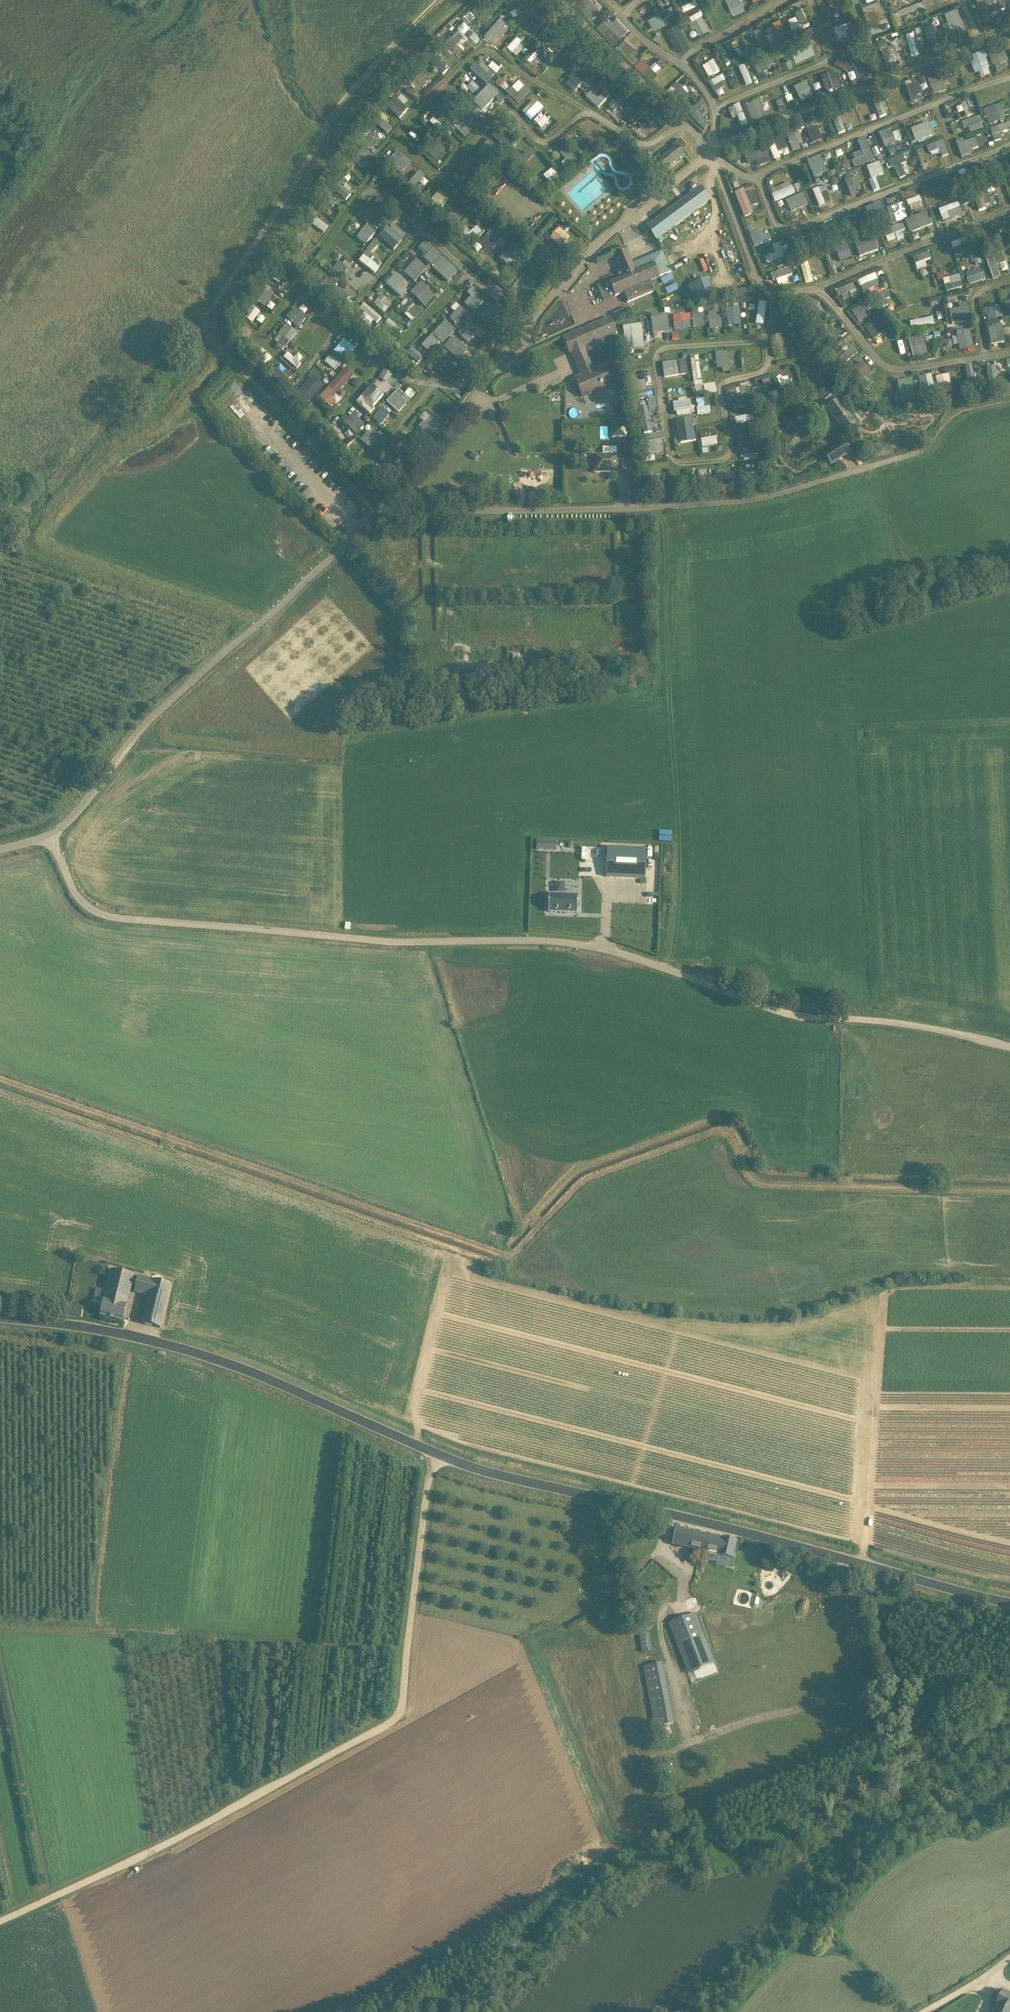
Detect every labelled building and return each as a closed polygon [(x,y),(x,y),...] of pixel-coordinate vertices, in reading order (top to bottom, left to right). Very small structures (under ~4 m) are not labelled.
[(480,17),(485,22),(494,13),(481,0),(480,0),(472,9),(480,17)] [(593,0),(574,0),(590,17),(600,8),(593,0)] [(698,3),(696,0),(680,0),(681,4),(682,3),(684,9),(698,3)] [(734,14),(745,8),(741,0),(727,0),(734,14)] [(872,23),(876,22),(877,18),(878,18),(884,16),(885,14),(880,0),(873,0),(862,4),(868,21),(872,23)] [(978,0),(976,1),(982,14),(1006,4),(1004,0),(979,0),(978,0)] [(891,12),(898,9),(897,6),(891,3),(888,5),(891,12)] [(663,16),(651,23),(654,29),(666,22),(678,16),(671,4),(659,10),(663,16)] [(511,9),(512,13),(513,15),(522,10),(519,5),(511,9)] [(796,9),(799,19),(791,22),(793,29),(810,23),(804,6),(796,9)] [(948,19),(952,29),(954,34),(966,30),(957,6),(945,10),(948,19)] [(470,9),(462,16),(467,22),(476,15),(470,9)] [(701,14),(692,19),(689,20),(694,30),(696,29),(699,34),(709,28),(701,14)] [(506,20),(500,15),(484,32),(491,38),(496,32),(500,35),(507,26),(504,23),(506,20)] [(485,22),(480,17),(478,18),(471,20),(473,27),(480,24),(485,22)] [(532,19),(527,26),(541,35),(551,21),(545,17),(540,25),(532,19)] [(612,20),(609,23),(601,30),(612,42),(627,29),(616,17),(612,20)] [(597,25),(601,30),(609,23),(604,18),(597,25)] [(834,25),(838,37),(854,32),(850,20),(834,25)] [(666,28),(675,47),(688,40),(679,21),(666,28)] [(783,24),(788,33),(793,31),(789,21),(783,24)] [(566,26),(561,22),(558,26),(544,41),(554,49),(567,34),(562,30),(566,26)] [(924,25),(927,36),(934,34),(931,23),(924,25)] [(762,45),(768,42),(759,25),(753,28),(758,37),(755,38),(758,43),(760,41),(762,45)] [(451,34),(446,40),(459,52),(464,47),(457,40),(464,33),(459,28),(452,35),(451,34)] [(905,31),(912,54),(919,52),(917,46),(916,43),(922,41),(920,35),(914,36),(912,29),(905,31)] [(777,41),(777,40),(772,30),(767,32),(766,33),(771,44),(772,44),(777,41)] [(892,38),(897,43),(902,38),(897,34),(892,38)] [(789,45),(796,60),(815,52),(808,36),(789,45)] [(885,36),(878,38),(880,44),(887,42),(885,36)] [(936,36),(929,38),(932,52),(939,51),(936,36)] [(736,38),(730,42),(734,46),(740,42),(736,38)] [(859,80),(872,75),(859,41),(846,46),(859,80)] [(731,42),(723,46),(732,62),(740,58),(735,48),(734,48),(731,42)] [(895,42),(881,47),(888,67),(895,65),(894,62),(900,60),(895,42)] [(528,56),(537,64),(540,60),(545,64),(551,57),(538,45),(528,56)] [(444,51),(440,47),(435,52),(440,56),(444,51)] [(601,52),(597,47),(586,58),(587,59),(582,64),(586,68),(592,73),(598,66),(600,64),(603,61),(604,59),(599,55),(599,54),(601,52)] [(444,52),(450,56),(453,53),(448,48),(444,52)] [(994,66),(1000,64),(1007,61),(1003,49),(990,55),(994,66)] [(979,72),(988,68),(989,68),(985,58),(987,57),(984,51),(972,56),(974,62),(970,63),(975,74),(979,72)] [(774,59),(771,53),(752,63),(758,75),(772,68),(769,62),(774,59)] [(661,56),(656,60),(657,61),(652,66),(650,64),(642,56),(634,63),(649,78),(652,75),(656,71),(657,71),(662,66),(661,66),(666,61),(661,56)] [(727,56),(722,59),(726,66),(731,63),(727,56)] [(436,58),(431,63),(443,75),(448,70),(436,58)] [(782,61),(786,68),(793,65),(790,58),(782,61)] [(838,58),(834,65),(845,70),(849,64),(838,58)] [(703,66),(709,77),(720,71),(714,60),(703,66)] [(470,69),(487,85),(492,80),(491,79),(495,75),(482,63),(478,67),(475,64),(470,69)] [(738,67),(746,86),(753,83),(745,64),(738,67)] [(773,67),(776,74),(782,71),(779,65),(773,67)] [(568,79),(569,81),(578,89),(582,84),(588,89),(594,82),(591,80),(594,77),(587,70),(586,72),(581,66),(568,79)] [(608,82),(619,94),(634,79),(623,68),(621,69),(609,81),(608,82)] [(604,74),(600,70),(595,74),(599,78),(604,74)] [(840,88),(834,72),(821,77),(827,92),(840,88)] [(724,93),(721,88),(727,85),(722,75),(711,81),(719,96),(724,93)] [(940,75),(928,80),(934,95),(946,90),(940,75)] [(740,89),(734,77),(728,80),(731,86),(732,86),(735,91),(740,89)] [(500,87),(504,83),(500,78),(495,83),(500,87)] [(794,88),(801,103),(813,97),(806,82),(794,88)] [(468,89),(474,95),(480,88),(474,83),(468,89)] [(673,95),(671,97),(681,107),(690,98),(676,83),(669,90),(673,95)] [(912,102),(918,100),(917,97),(922,95),(917,83),(906,87),(912,102)] [(489,85),(473,102),(483,112),(496,98),(499,94),(492,88),(489,85)] [(599,98),(591,91),(586,97),(599,108),(610,94),(605,90),(599,98)] [(669,90),(665,94),(669,98),(671,97),(673,95),(669,90)] [(904,106),(902,99),(906,98),(904,92),(892,95),(896,109),(904,106)] [(448,93),(444,99),(452,105),(457,99),(448,93)] [(702,99),(687,113),(704,131),(709,126),(702,119),(709,112),(702,99)] [(966,116),(978,113),(973,99),(961,103),(966,116)] [(400,118),(408,109),(399,100),(391,109),(400,118)] [(534,100),(522,112),(531,121),(543,109),(534,100)] [(777,102),(780,113),(786,111),(785,106),(784,106),(782,100),(777,102)] [(878,118),(887,116),(883,100),(874,103),(878,118)] [(760,101),(746,106),(752,123),(766,117),(760,101)] [(629,107),(633,113),(639,110),(635,102),(629,107)] [(983,111),(989,126),(1000,121),(1001,123),(1005,121),(1003,114),(1004,114),(1000,104),(983,111)] [(477,110),(473,114),(479,120),(484,114),(483,112),(479,108),(477,110)] [(734,108),(729,110),(732,119),(738,117),(734,108)] [(654,120),(658,115),(651,109),(649,112),(651,113),(649,116),(654,120)] [(452,125),(456,129),(466,138),(471,132),(467,128),(466,127),(468,124),(474,118),(466,110),(452,125)] [(434,118),(430,122),(440,131),(448,122),(437,112),(433,117),(434,118)] [(822,115),(817,117),(819,124),(825,122),(822,115)] [(978,117),(962,123),(964,130),(968,128),(970,133),(983,128),(981,123),(982,122),(980,116),(978,117)] [(549,121),(548,120),(545,117),(537,125),(542,129),(549,121)] [(807,131),(812,128),(810,122),(804,124),(807,131)] [(843,122),(835,124),(837,134),(846,132),(843,122)] [(802,123),(795,126),(797,132),(804,129),(802,123)] [(933,136),(931,130),(931,129),(929,124),(929,123),(911,129),(914,137),(916,142),(933,136)] [(1001,140),(999,134),(1003,132),(1009,131),(1009,130),(1009,123),(990,129),(992,136),(993,136),(995,142),(1001,140)] [(374,135),(378,130),(371,125),(369,128),(372,131),(371,132),(371,133),(374,135)] [(501,127),(493,137),(506,148),(514,139),(501,127)] [(812,128),(807,131),(812,144),(822,140),(817,127),(812,128)] [(366,128),(356,141),(370,151),(377,142),(374,139),(376,137),(374,135),(371,133),(371,132),(366,128)] [(785,131),(793,153),(801,150),(799,145),(803,144),(799,133),(795,134),(793,128),(785,131)] [(892,134),(890,129),(879,134),(885,147),(896,143),(895,142),(901,139),(898,131),(892,134)] [(772,136),(775,143),(781,140),(778,134),(772,136)] [(580,147),(576,150),(583,158),(593,150),(582,136),(576,142),(580,147)] [(862,151),(864,157),(855,161),(852,162),(855,168),(874,160),(865,139),(858,142),(862,151)] [(962,158),(968,156),(967,152),(973,150),(978,148),(975,139),(964,143),(962,140),(956,142),(962,158)] [(651,162),(657,170),(662,166),(666,170),(684,156),(681,151),(686,147),(685,147),(680,141),(681,140),(680,140),(673,145),(673,146),(660,156),(659,155),(651,162)] [(778,142),(775,145),(775,144),(769,146),(775,161),(781,158),(778,152),(787,148),(783,140),(778,142)] [(926,147),(929,154),(939,150),(942,157),(948,155),(943,141),(926,147)] [(428,153),(435,160),(442,154),(443,155),(446,152),(444,151),(446,150),(438,142),(428,153)] [(487,142),(480,150),(483,153),(481,155),(491,163),(493,161),(495,163),(502,155),(487,142)] [(560,143),(555,148),(558,152),(564,147),(560,143)] [(763,145),(744,152),(749,164),(756,160),(759,167),(771,162),(763,145)] [(894,146),(887,150),(891,156),(897,153),(894,146)] [(352,160),(362,168),(368,162),(373,167),(378,161),(363,147),(352,160)] [(388,163),(401,175),(411,163),(398,151),(388,163)] [(735,153),(730,160),(737,164),(742,157),(735,153)] [(894,166),(899,179),(906,176),(901,165),(906,163),(902,154),(888,161),(891,168),(894,166)] [(562,164),(567,161),(563,155),(558,159),(562,164)] [(820,156),(807,161),(814,178),(827,172),(824,164),(827,163),(825,159),(822,160),(820,156)] [(919,161),(914,157),(909,164),(914,167),(919,161)] [(843,160),(840,169),(847,171),(850,163),(843,160)] [(996,161),(984,165),(990,181),(1006,175),(1004,169),(999,171),(996,161)] [(352,170),(355,166),(351,162),(347,166),(352,170)] [(480,176),(467,162),(459,171),(472,184),(480,176)] [(879,162),(867,167),(872,179),(883,174),(879,162)] [(989,181),(982,164),(975,167),(979,178),(973,180),(976,187),(989,181)] [(552,185),(561,178),(553,169),(544,176),(552,185)] [(959,172),(963,180),(968,178),(965,169),(959,172)] [(409,184),(418,192),(428,180),(420,172),(409,184)] [(648,173),(641,178),(645,183),(652,178),(648,173)] [(348,174),(344,178),(348,182),(352,178),(348,174)] [(396,179),(401,184),(404,179),(399,175),(396,179)] [(855,189),(861,187),(857,177),(851,179),(851,178),(847,180),(845,180),(851,197),(857,195),(855,190),(855,189)] [(972,187),(968,179),(964,181),(968,190),(972,187)] [(791,181),(781,186),(783,190),(772,195),(775,202),(796,192),(791,181)] [(468,186),(463,182),(459,186),(464,190),(462,192),(465,195),(469,191),(466,188),(468,186)] [(953,186),(962,207),(969,204),(961,183),(953,186)] [(877,184),(871,186),(873,192),(880,189),(877,184)] [(794,188),(797,194),(802,191),(800,185),(795,187),(794,188)] [(825,186),(813,191),(819,207),(832,201),(825,186)] [(701,187),(646,227),(656,240),(710,200),(701,187)] [(935,188),(923,191),(926,203),(938,200),(935,188)] [(735,194),(744,218),(753,214),(750,207),(759,204),(755,193),(746,196),(744,190),(735,194)] [(991,204),(986,190),(973,195),(979,211),(986,209),(985,206),(991,204)] [(429,200),(424,206),(435,216),(449,201),(439,192),(431,201),(429,200)] [(787,200),(791,212),(809,206),(804,193),(787,200)] [(320,206),(329,213),(337,202),(329,195),(320,206)] [(380,209),(384,205),(379,201),(375,205),(380,209)] [(451,201),(446,207),(451,211),(456,205),(451,201)] [(887,220),(880,202),(865,208),(867,212),(872,226),(887,220)] [(939,210),(941,216),(947,213),(950,219),(963,214),(960,208),(958,203),(939,210)] [(906,215),(905,210),(900,212),(898,205),(897,204),(886,208),(891,220),(890,221),(891,225),(907,218),(906,215)] [(463,219),(458,214),(454,210),(447,217),(441,211),(436,217),(451,231),(463,219)] [(377,230),(386,219),(378,212),(374,217),(368,212),(363,219),(377,230)] [(785,215),(787,221),(793,219),(790,212),(785,215)] [(933,224),(931,219),(929,219),(926,212),(905,221),(910,233),(933,224)] [(325,233),(329,227),(320,220),(315,226),(325,233)] [(500,220),(487,235),(497,244),(510,230),(500,220)] [(302,227),(308,231),(312,226),(306,222),(302,227)] [(558,227),(560,229),(564,233),(568,228),(562,223),(558,227)] [(844,230),(841,223),(831,226),(834,234),(844,230)] [(902,231),(905,230),(903,224),(899,226),(899,225),(882,232),(885,238),(886,238),(895,234),(897,240),(904,237),(902,231)] [(357,238),(366,245),(376,232),(367,225),(357,238)] [(379,237),(394,250),(402,240),(388,227),(379,237)] [(477,227),(471,233),(469,235),(464,229),(463,228),(456,235),(467,246),(482,232),(477,227)] [(988,248),(1000,243),(995,228),(983,233),(988,248)] [(569,238),(564,233),(560,229),(558,231),(554,236),(551,239),(558,246),(562,243),(563,244),(569,238)] [(755,230),(748,232),(754,247),(771,240),(769,234),(765,236),(763,231),(757,234),(755,230)] [(818,230),(811,232),(814,238),(811,239),(812,241),(809,243),(811,249),(823,244),(818,230)] [(551,234),(549,232),(544,237),(549,241),(551,239),(554,236),(551,234)] [(310,241),(300,234),(296,240),(306,246),(310,241)] [(860,257),(878,250),(873,234),(854,241),(860,257)] [(517,240),(506,252),(517,262),(528,250),(517,240)] [(367,249),(372,253),(379,245),(375,241),(367,249)] [(423,258),(432,267),(442,256),(426,242),(419,250),(425,256),(423,258)] [(966,244),(953,249),(956,257),(974,250),(971,242),(966,244)] [(775,254),(765,258),(767,265),(784,258),(779,244),(772,246),(775,254)] [(847,244),(835,249),(840,262),(852,257),(847,244)] [(531,258),(543,268),(554,255),(543,245),(531,258)] [(566,250),(570,254),(575,250),(571,246),(566,250)] [(293,247),(290,252),(289,255),(286,259),(299,269),(303,263),(300,260),(304,255),(294,248),(293,247)] [(627,303),(655,291),(652,281),(660,278),(660,277),(671,272),(663,251),(633,264),(628,252),(616,256),(622,270),(617,272),(620,278),(610,282),(616,296),(623,293),(627,303)] [(925,260),(932,258),(930,252),(913,257),(917,269),(927,266),(925,260)] [(1000,277),(996,266),(1006,262),(1003,253),(993,257),(992,255),(986,257),(994,279),(1000,277)] [(381,267),(383,263),(375,257),(373,261),(381,267)] [(979,257),(973,259),(975,265),(981,263),(979,257)] [(457,273),(442,258),(432,268),(448,283),(457,273)] [(405,274),(415,283),(427,269),(417,260),(405,274)] [(348,269),(343,264),(339,261),(332,270),(342,278),(348,270),(348,269)] [(804,285),(814,282),(812,276),(818,274),(814,261),(799,265),(804,285)] [(396,267),(400,271),(405,265),(401,262),(396,267)] [(270,277),(279,284),(288,272),(279,265),(270,277)] [(786,276),(793,274),(791,267),(772,274),(776,286),(788,281),(786,276)] [(985,280),(982,267),(965,272),(968,285),(985,280)] [(407,283),(396,274),(391,279),(386,284),(401,298),(407,291),(403,287),(407,283)] [(545,274),(541,279),(546,283),(550,278),(545,274)] [(858,281),(863,293),(879,286),(874,274),(858,281)] [(386,284),(391,279),(388,276),(383,281),(386,284)] [(960,276),(950,278),(952,283),(945,285),(947,292),(963,288),(960,276)] [(318,291),(327,298),(338,285),(333,281),(330,281),(327,279),(323,285),(321,284),(317,290),(318,291)] [(697,306),(715,299),(707,279),(689,286),(697,306)] [(435,298),(421,283),(411,292),(425,307),(435,298)] [(854,283),(837,290),(842,302),(855,297),(852,291),(856,289),(854,283)] [(274,294),(263,286),(253,300),(265,308),(274,294)] [(465,304),(474,313),(487,300),(473,287),(467,293),(471,297),(465,304)] [(890,298),(887,292),(873,299),(876,305),(877,304),(880,309),(889,305),(886,300),(890,298)] [(345,293),(336,303),(341,307),(350,297),(345,293)] [(384,312),(392,303),(382,293),(373,302),(384,312)] [(821,314),(807,296),(804,299),(803,298),(795,304),(810,323),(821,314)] [(398,308),(412,322),(421,312),(407,299),(398,308)] [(476,316),(482,322),(488,317),(492,321),(500,311),(489,301),(476,316)] [(757,301),(755,324),(764,324),(766,302),(757,301)] [(868,309),(872,306),(869,301),(852,312),(859,322),(871,314),(868,309)] [(239,313),(253,323),(260,312),(252,306),(251,307),(246,304),(239,313)] [(787,327),(789,329),(790,331),(801,322),(789,308),(788,306),(777,316),(775,319),(783,329),(784,328),(787,326),(787,327)] [(459,330),(473,315),(468,310),(466,312),(460,307),(460,308),(455,313),(449,319),(455,324),(454,325),(459,330)] [(969,307),(968,307),(960,309),(949,311),(952,325),(971,321),(969,307)] [(1002,307),(987,308),(988,320),(1002,319),(1002,307)] [(306,318),(294,308),(286,317),(300,328),(304,324),(302,323),(306,318)] [(306,313),(310,317),(314,312),(310,308),(306,313)] [(615,313),(617,319),(629,314),(626,308),(615,313)] [(693,327),(706,326),(706,313),(700,313),(699,308),(693,308),(693,327)] [(727,308),(728,326),(740,326),(739,308),(727,308)] [(710,329),(722,329),(721,312),(709,313),(710,329)] [(669,314),(653,314),(653,332),(669,332),(669,314)] [(673,315),(674,328),(692,327),(691,314),(673,315)] [(474,315),(471,319),(475,323),(479,319),(474,315)] [(886,332),(893,327),(887,317),(866,330),(873,340),(886,332)] [(910,322),(912,329),(934,324),(933,317),(910,322)] [(614,387),(604,366),(608,364),(601,347),(618,339),(616,334),(617,334),(610,319),(576,333),(577,335),(574,337),(573,337),(572,335),(564,338),(570,352),(572,352),(583,377),(576,380),(584,397),(594,393),(595,396),(614,387)] [(389,320),(385,324),(398,336),(402,332),(389,320)] [(446,321),(422,346),(430,354),(440,342),(443,345),(456,331),(446,321)] [(468,343),(476,335),(480,330),(471,322),(466,327),(459,335),(468,343)] [(283,338),(279,343),(280,344),(285,348),(297,333),(287,324),(278,334),(279,335),(283,338)] [(626,350),(645,348),(641,324),(623,327),(626,350)] [(1001,324),(987,327),(992,345),(1005,341),(1001,324)] [(823,330),(820,326),(814,330),(818,334),(823,330)] [(829,326),(818,335),(828,348),(839,339),(829,326)] [(893,327),(886,332),(890,339),(898,334),(893,327)] [(970,331),(962,332),(956,333),(957,337),(957,339),(952,340),(954,345),(959,344),(960,350),(973,347),(970,331)] [(816,350),(803,334),(792,342),(805,359),(816,350)] [(913,358),(927,354),(922,336),(908,340),(913,358)] [(444,348),(458,361),(469,351),(454,337),(444,348)] [(335,351),(345,360),(356,348),(346,339),(335,351)] [(406,354),(418,364),(424,357),(412,347),(406,354)] [(258,351),(256,353),(253,355),(264,366),(272,358),(263,348),(259,352),(258,351)] [(853,348),(850,351),(845,355),(842,350),(834,357),(837,361),(836,362),(841,368),(858,354),(853,348)] [(298,369),(302,363),(288,353),(284,359),(298,369)] [(819,353),(813,357),(817,362),(812,365),(819,374),(823,371),(826,374),(832,370),(819,353)] [(325,362),(334,370),(342,360),(334,354),(330,358),(329,357),(325,362)] [(665,377),(688,374),(686,360),(663,363),(665,377)] [(857,383),(866,374),(870,372),(861,362),(849,373),(857,383)] [(447,369),(444,366),(440,371),(453,382),(460,372),(451,364),(447,369)] [(976,364),(966,366),(969,391),(979,390),(976,364)] [(281,365),(278,369),(277,369),(277,368),(276,370),(271,374),(285,388),(290,382),(288,380),(292,376),(281,365)] [(271,374),(276,370),(271,366),(267,370),(271,374)] [(329,388),(335,393),(336,394),(353,376),(346,369),(328,387),(329,388)] [(392,374),(385,370),(379,378),(387,383),(392,374)] [(812,373),(802,376),(805,389),(821,384),(819,378),(814,379),(812,373)] [(933,375),(920,376),(922,394),(935,393),(933,375)] [(949,375),(936,378),(939,394),(952,392),(949,375)] [(302,410),(325,387),(314,376),(291,400),(302,410)] [(709,394),(709,387),(700,387),(700,376),(694,376),(695,394),(709,394)] [(843,379),(849,387),(853,383),(848,376),(843,379)] [(358,379),(352,385),(356,388),(361,382),(358,379)] [(912,379),(898,381),(903,409),(910,408),(909,403),(916,402),(912,379)] [(635,401),(653,396),(652,390),(647,391),(645,380),(631,383),(635,401)] [(737,408),(754,404),(749,383),(741,385),(744,396),(735,398),(737,408)] [(373,385),(357,403),(370,414),(375,409),(373,407),(384,395),(373,385)] [(771,404),(766,386),(752,390),(757,408),(771,404)] [(331,398),(335,393),(329,388),(320,398),(331,408),(336,403),(331,398)] [(399,413),(411,400),(405,395),(399,389),(387,402),(399,413)] [(289,390),(285,394),(289,399),(293,394),(289,390)] [(780,402),(777,391),(770,394),(773,404),(780,402)] [(828,408),(827,409),(832,415),(824,421),(831,431),(839,425),(844,432),(855,424),(838,401),(834,397),(825,404),(828,408)] [(704,398),(696,398),(696,414),(711,413),(711,407),(704,407),(704,398)] [(659,410),(657,399),(647,400),(649,411),(659,410)] [(676,416),(693,414),(691,400),(674,402),(676,416)] [(373,418),(381,425),(389,415),(382,408),(373,418)] [(624,414),(623,414),(618,410),(617,410),(613,415),(619,420),(623,415),(624,414)] [(361,431),(360,431),(358,428),(362,424),(353,415),(345,423),(356,435),(361,431)] [(749,433),(756,432),(754,415),(735,417),(735,424),(748,423),(749,433)] [(431,418),(422,429),(420,432),(429,440),(441,425),(431,418)] [(678,438),(679,444),(696,441),(692,419),(676,422),(678,438)] [(795,420),(785,428),(792,436),(801,429),(795,420)] [(612,437),(626,437),(626,426),(612,426),(612,437)] [(324,437),(331,430),(328,427),(321,433),(324,437)] [(700,433),(702,448),(717,445),(716,439),(717,438),(716,430),(700,433)] [(360,440),(371,450),(379,441),(368,432),(360,440)] [(417,442),(422,446),(427,441),(422,436),(417,442)] [(663,440),(652,440),(653,452),(663,452),(663,440)] [(824,454),(831,465),(851,452),(844,441),(824,454)] [(618,472),(618,462),(618,460),(624,460),(624,447),(617,448),(617,456),(594,456),(595,472),(618,472)] [(355,454),(349,448),(344,453),(349,459),(355,454)] [(480,455),(475,451),(470,457),(475,461),(480,455)] [(404,452),(395,463),(404,470),(413,460),(412,459),(404,452)] [(385,473),(390,477),(394,472),(389,469),(385,473)] [(726,479),(726,474),(726,471),(717,472),(717,477),(714,477),(715,487),(735,486),(735,479),(726,479)] [(694,477),(694,486),(708,485),(707,476),(699,477),(694,477)] [(513,655),(514,669),(521,669),(520,655),(513,655)] [(545,841),(537,841),(537,849),(545,849),(545,841)] [(649,850),(609,847),(607,877),(647,880),(649,850)] [(549,896),(549,914),(577,915),(578,897),(549,896)] [(123,1321),(124,1319),(127,1306),(127,1305),(134,1275),(113,1270),(101,1315),(123,1321)] [(138,1290),(151,1293),(154,1280),(141,1277),(138,1290)] [(151,1293),(143,1323),(143,1324),(161,1328),(172,1285),(154,1280),(151,1293)] [(719,1556),(733,1559),(736,1541),(723,1538),(723,1539),(709,1536),(677,1529),(673,1544),(676,1545),(702,1551),(707,1552),(706,1559),(718,1561),(719,1556)] [(647,1591),(638,1594),(642,1604),(650,1602),(647,1591)] [(731,1719),(723,1697),(727,1696),(696,1613),(669,1623),(700,1706),(702,1706),(710,1727),(731,1719)] [(675,1724),(665,1663),(644,1667),(655,1728),(675,1724)] [(1002,1990),(995,2004),(996,2005),(992,2011),(1009,2011),(1009,1994),(1002,1990)]
